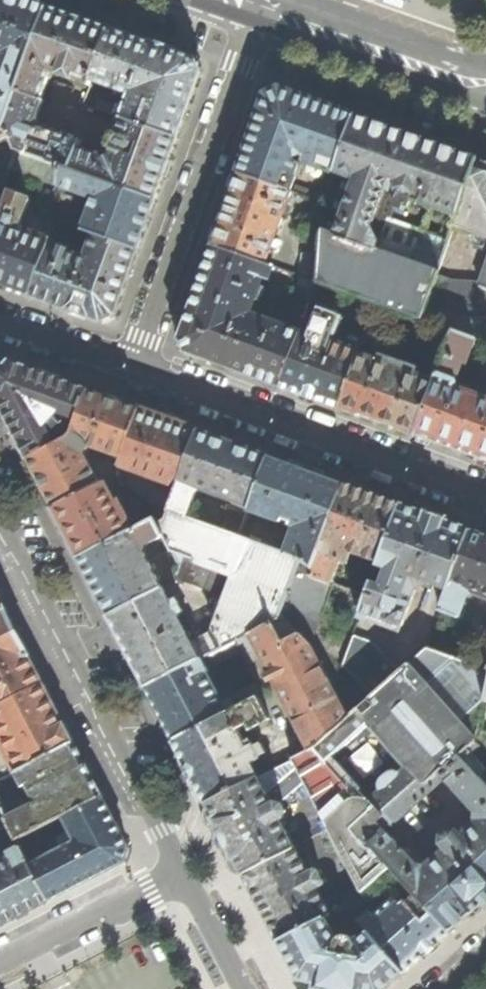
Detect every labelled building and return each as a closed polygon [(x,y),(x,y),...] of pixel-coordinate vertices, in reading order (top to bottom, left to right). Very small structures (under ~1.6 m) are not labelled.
[(6,131),(19,93),(48,8),(27,0),(0,0),(0,126),(6,131)] [(74,17),(48,8),(19,93),(40,100),(50,73),(89,86),(92,81),(110,29),(74,17)] [(153,44),(110,29),(92,81),(128,93),(120,118),(121,118),(177,138),(200,73),(194,59),(153,44)] [(266,96),(239,173),(290,191),(295,176),(294,175),(298,164),(291,161),(292,156),(294,157),(303,154),(304,151),(308,152),(305,159),(308,163),(335,172),(355,116),(314,101),(280,89),(266,96)] [(168,166),(177,138),(121,118),(116,133),(113,132),(111,133),(107,145),(108,146),(110,148),(109,151),(101,155),(79,148),(81,141),(39,126),(36,120),(43,101),(40,100),(19,93),(6,131),(9,134),(16,150),(23,152),(26,144),(50,152),(47,162),(60,167),(156,199),(168,166)] [(461,153),(355,116),(335,172),(324,203),(321,255),(319,282),(422,318),(435,278),(449,239),(428,232),(426,223),(432,206),(458,216),(477,159),(461,153)] [(9,134),(6,131),(0,126),(0,138),(9,134)] [(10,166),(16,150),(9,134),(0,138),(0,194),(10,166)] [(10,166),(59,184),(60,167),(47,162),(23,154),(23,152),(16,150),(10,166)] [(477,159),(458,216),(454,227),(459,230),(469,233),(477,234),(485,237),(485,162),(477,159)] [(147,224),(156,199),(60,167),(59,184),(59,186),(93,198),(82,229),(94,234),(138,249),(147,224)] [(227,207),(214,245),(266,263),(291,191),(290,191),(239,173),(227,207)] [(30,295),(50,241),(50,239),(19,228),(29,200),(10,193),(0,221),(0,284),(30,295)] [(115,315),(138,249),(94,234),(88,249),(78,255),(67,251),(68,248),(50,241),(30,295),(69,309),(101,321),(115,315)] [(214,245),(197,294),(181,339),(187,353),(227,367),(281,386),(300,334),(243,313),(241,309),(243,302),(246,303),(254,302),(263,278),(267,279),(273,266),(266,263),(214,245)] [(298,275),(319,282),(321,255),(305,254),(298,275)] [(479,285),(450,283),(435,278),(422,318),(458,318),(483,319),(485,319),(485,267),(479,285)] [(307,397),(339,408),(359,354),(362,343),(348,338),(344,347),(328,341),(338,314),(319,308),(308,337),(300,334),(281,386),(307,397)] [(485,461),(485,398),(458,388),(456,380),(463,361),(467,363),(483,319),(458,318),(435,382),(416,436),(466,454),(485,461)] [(385,425),(416,436),(435,382),(359,354),(339,408),(385,425)] [(29,459),(69,438),(73,434),(75,430),(63,425),(48,433),(42,422),(47,424),(53,423),(56,419),(57,414),(55,409),(80,415),(89,391),(10,362),(0,373),(0,403),(7,416),(29,459)] [(41,483),(54,508),(100,484),(84,453),(86,452),(88,451),(90,449),(91,447),(91,445),(123,457),(140,410),(112,399),(89,391),(80,415),(75,430),(73,434),(69,438),(29,459),(41,483)] [(167,420),(140,410),(123,457),(120,467),(178,488),(198,431),(167,420)] [(229,442),(198,431),(178,488),(169,511),(187,517),(198,492),(201,487),(235,500),(223,531),(240,537),(250,508),(269,457),(229,442)] [(304,469),(269,457),(250,508),(277,517),(279,516),(292,522),(295,521),(296,527),(287,554),(300,559),(313,568),(344,484),(304,469)] [(57,512),(80,558),(133,531),(125,515),(122,516),(104,482),(100,484),(54,508),(57,512)] [(369,493),(344,484),(313,568),(310,576),(331,584),(340,561),(347,563),(351,551),(380,562),(400,505),(369,493)] [(431,516),(400,505),(380,562),(378,565),(387,568),(381,585),(372,582),(361,611),(402,625),(415,589),(412,582),(418,579),(449,590),(471,530),(431,516)] [(215,630),(225,647),(236,641),(279,619),(300,559),(287,554),(240,537),(223,531),(187,517),(169,511),(166,519),(159,523),(164,535),(180,566),(177,574),(229,594),(215,630)] [(107,609),(110,616),(162,589),(144,553),(147,544),(164,535),(159,523),(157,519),(133,531),(80,558),(107,609)] [(471,530),(449,590),(441,611),(459,618),(469,589),(485,595),(485,536),(471,530)] [(261,657),(310,750),(317,746),(350,718),(310,644),(299,633),(303,632),(305,630),(310,634),(314,629),(331,584),(310,576),(313,568),(300,559),(279,619),(236,641),(248,665),(261,657)] [(203,658),(225,647),(215,630),(192,643),(178,617),(181,613),(183,612),(178,601),(175,602),(171,602),(163,588),(162,589),(110,616),(128,651),(147,687),(203,658)] [(5,779),(17,773),(74,743),(17,632),(0,600),(0,782),(5,779)] [(342,665),(374,696),(399,673),(371,642),(353,635),(342,665)] [(317,746),(355,817),(366,838),(371,845),(387,831),(446,778),(464,761),(459,756),(476,741),(478,731),(485,699),(485,695),(485,669),(427,648),(399,673),(374,696),(350,718),(317,746)] [(160,711),(175,740),(228,713),(260,696),(263,695),(257,683),(232,696),(234,699),(224,704),(207,673),(209,672),(203,658),(147,687),(160,711)] [(260,696),(228,713),(236,729),(249,722),(252,727),(254,728),(271,719),(260,696)] [(236,729),(228,713),(175,740),(189,769),(207,803),(257,777),(251,764),(258,761),(259,757),(259,756),(254,747),(251,741),(248,741),(243,743),(236,729)] [(485,771),(485,732),(478,731),(476,741),(459,756),(464,761),(478,777),(485,771)] [(88,769),(74,743),(17,773),(25,786),(28,784),(34,795),(40,796),(41,799),(29,806),(23,797),(1,808),(10,824),(18,839),(64,815),(102,796),(88,769)] [(262,743),(254,747),(259,756),(266,752),(262,743)] [(310,750),(297,757),(310,782),(333,828),(355,817),(317,746),(310,750)] [(297,757),(258,777),(273,805),(276,803),(310,782),(297,757)] [(446,778),(477,813),(477,820),(462,833),(461,832),(460,832),(456,828),(447,827),(440,834),(439,842),(444,848),(443,848),(444,850),(425,866),(418,866),(387,831),(371,845),(391,866),(414,893),(449,932),(485,899),(485,786),(478,777),(464,761),(446,778)] [(224,836),(243,874),(295,848),(280,820),(284,818),(287,811),(284,805),(276,803),(273,805),(258,777),(257,777),(207,803),(224,836)] [(116,824),(102,796),(64,815),(73,831),(57,839),(62,849),(31,865),(49,900),(89,880),(124,862),(129,848),(116,824)] [(10,824),(1,808),(0,806),(0,829),(10,824)] [(333,828),(329,830),(353,876),(352,877),(359,889),(358,891),(360,893),(391,866),(371,845),(366,838),(355,817),(333,828)] [(49,900),(31,865),(21,846),(9,852),(10,855),(0,861),(0,926),(25,913),(49,900)] [(259,904),(278,941),(326,916),(330,914),(316,888),(325,884),(318,869),(309,874),(295,848),(243,874),(259,904)] [(428,951),(449,932),(414,893),(401,904),(395,897),(374,915),(357,896),(345,906),(364,926),(405,972),(428,951)] [(298,979),(312,983),(314,983),(315,986),(315,988),(386,988),(391,985),(405,972),(364,926),(358,932),(355,929),(349,927),(337,927),(333,927),(329,924),(326,916),(278,941),(298,979)]
